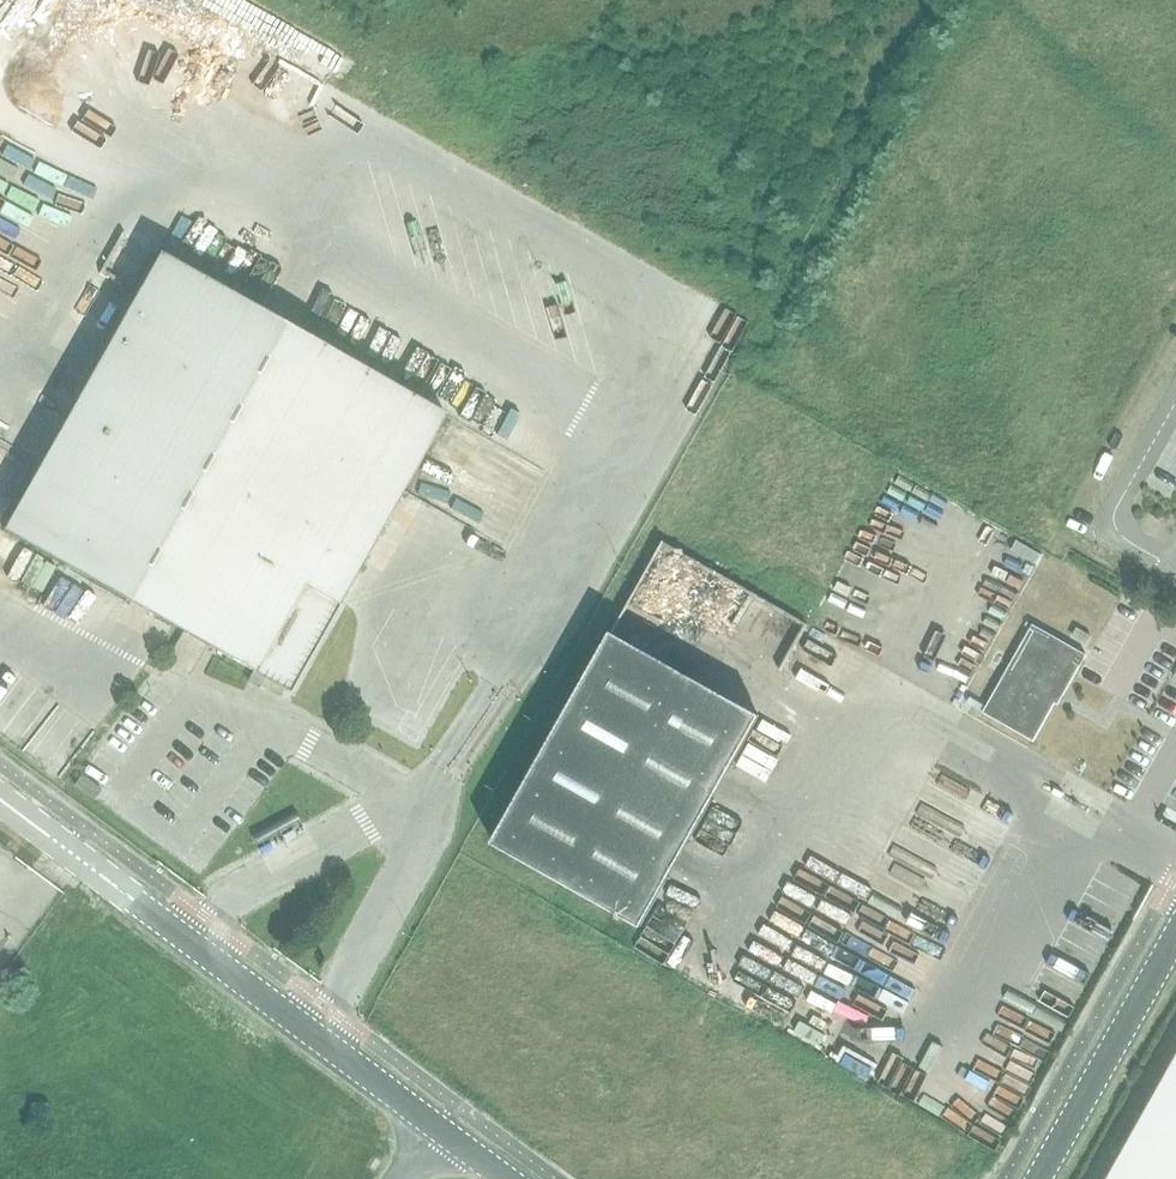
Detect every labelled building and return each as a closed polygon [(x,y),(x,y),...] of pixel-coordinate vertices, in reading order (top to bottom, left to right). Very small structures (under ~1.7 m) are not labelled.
[(38,16),(45,5),(35,0),(18,0),(16,4),(38,16)] [(46,68),(73,80),(78,68),(52,56),(46,68)] [(459,133),(469,138),(479,117),(468,112),(459,133)] [(3,529),(252,669),(246,680),(258,687),(264,676),(288,689),(444,412),(159,251),(3,529)] [(446,385),(460,355),(450,350),(436,380),(446,385)] [(470,483),(456,508),(479,520),(492,495),(470,483)] [(430,513),(435,502),(410,491),(405,502),(430,513)] [(441,509),(435,523),(463,534),(469,521),(441,509)] [(55,598),(69,568),(59,564),(45,593),(55,598)] [(805,611),(796,637),(802,639),(797,652),(817,659),(821,649),(825,650),(835,623),(805,611)] [(1015,656),(983,712),(1034,740),(1055,702),(1056,700),(1062,691),(1062,690),(1065,692),(1086,654),(1033,624),(1015,656)] [(841,630),(837,640),(857,650),(862,641),(841,630)] [(613,633),(494,843),(641,926),(759,716),(613,633)] [(419,734),(433,705),(420,699),(406,728),(419,734)] [(81,774),(74,784),(94,798),(101,789),(81,774)] [(922,789),(916,806),(938,814),(944,797),(922,789)] [(722,846),(735,821),(710,808),(697,832),(722,846)] [(964,813),(958,822),(978,834),(984,825),(964,813)] [(887,906),(896,884),(867,872),(858,895),(887,906)] [(815,889),(846,901),(851,889),(820,876),(815,889)] [(797,924),(822,940),(835,919),(810,903),(797,924)] [(826,945),(819,959),(848,973),(855,959),(826,945)] [(899,999),(913,978),(886,961),(873,983),(899,999)] [(794,990),(801,976),(774,963),(767,977),(794,990)] [(802,998),(831,1010),(842,986),(813,973),(802,998)] [(778,1014),(785,1000),(772,993),(764,1007),(778,1014)] [(1009,1035),(1004,1044),(1035,1061),(1040,1051),(1009,1035)] [(1107,1178),(1175,1178),(1175,1057),(1107,1178)] [(962,1058),(950,1081),(977,1095),(989,1072),(962,1058)]
